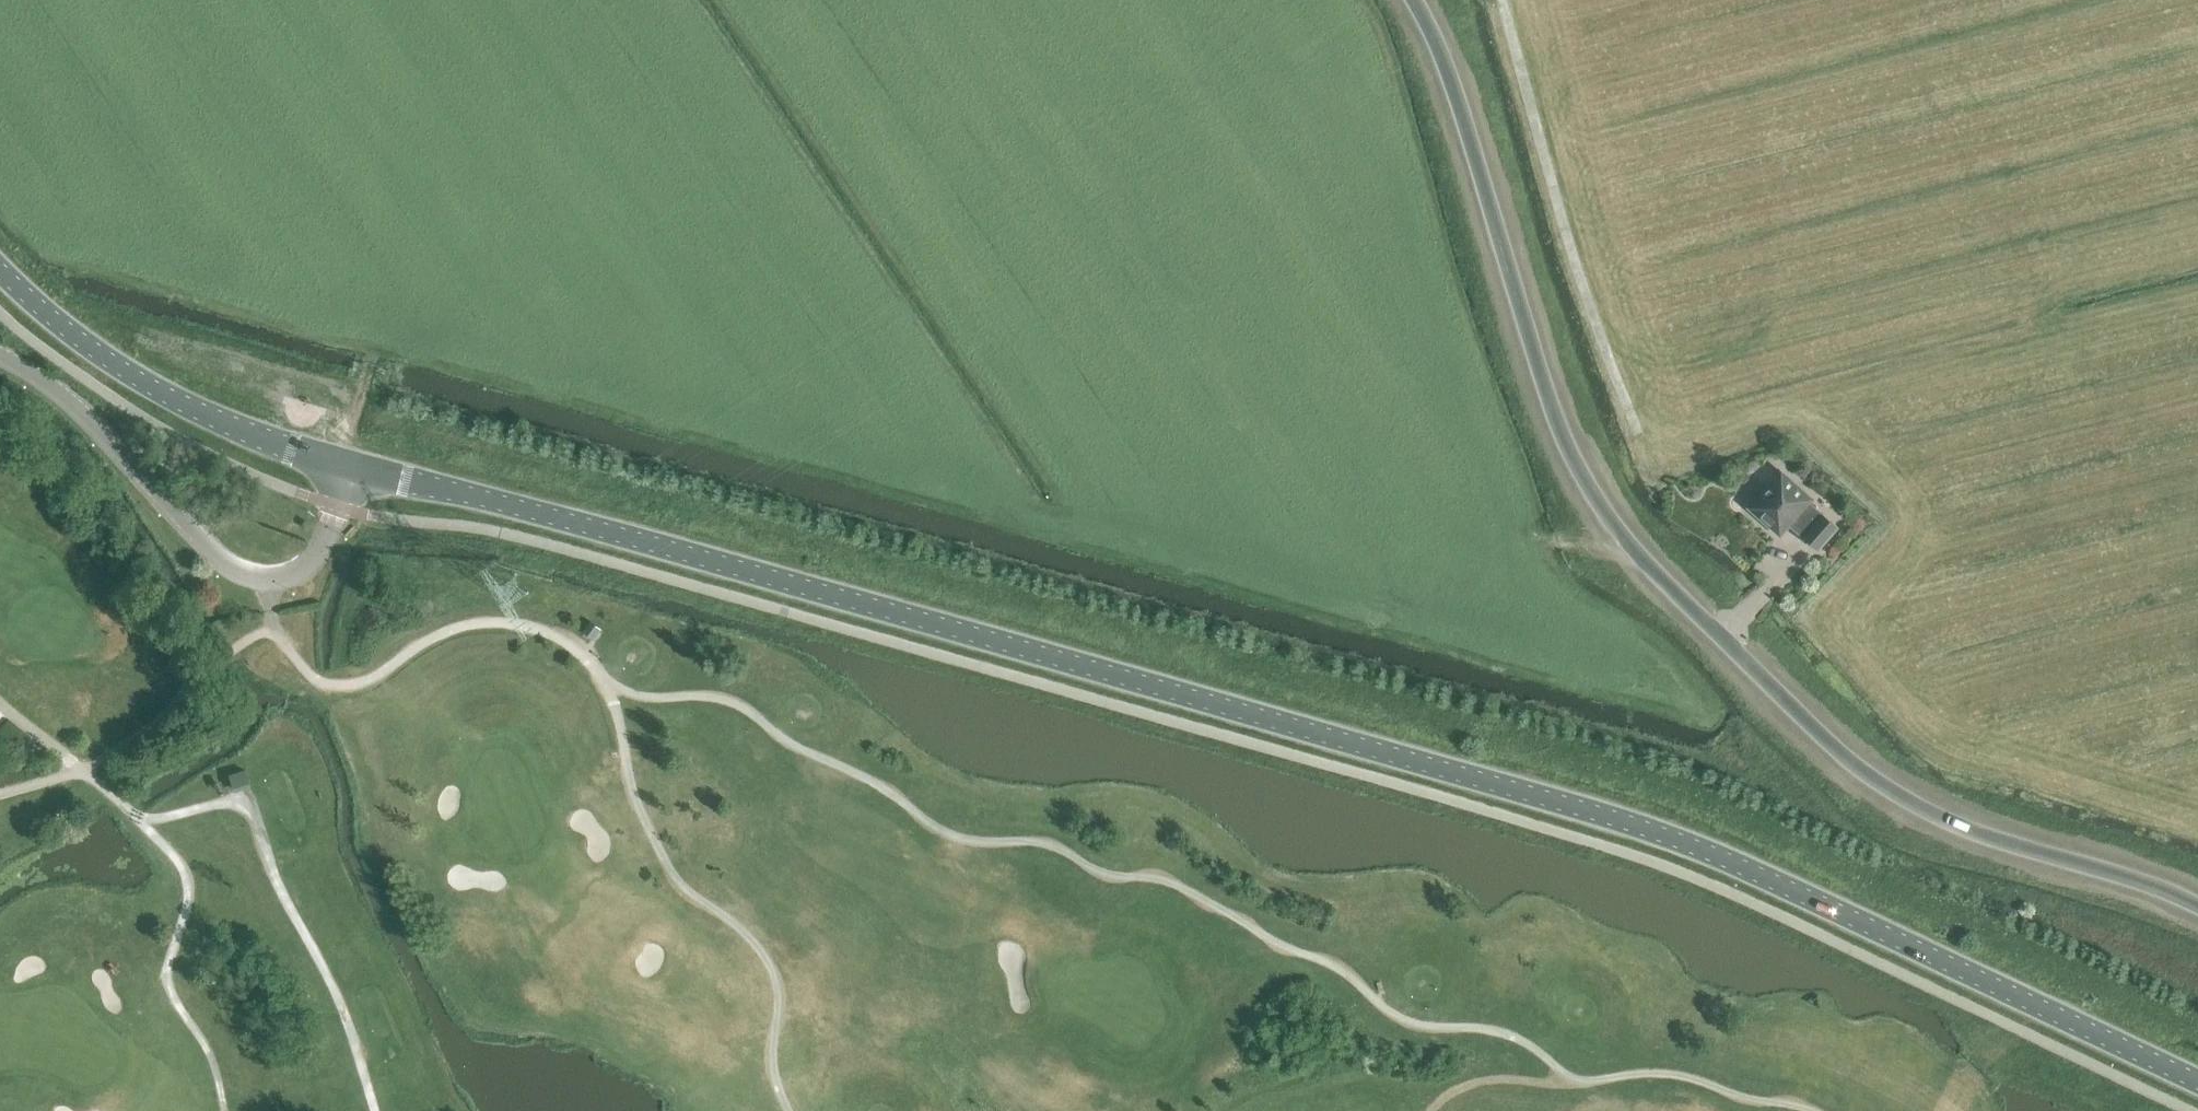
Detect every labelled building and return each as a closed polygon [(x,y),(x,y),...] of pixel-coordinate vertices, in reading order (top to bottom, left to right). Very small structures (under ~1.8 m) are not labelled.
[(1765,480),(1765,485),(1748,504),(1777,530),(1788,517),(1801,528),(1799,531),(1814,544),(1834,521),(1819,508),(1818,509),(1805,498),(1809,493),(1780,468),(1777,472),(1772,472),(1765,480)]
